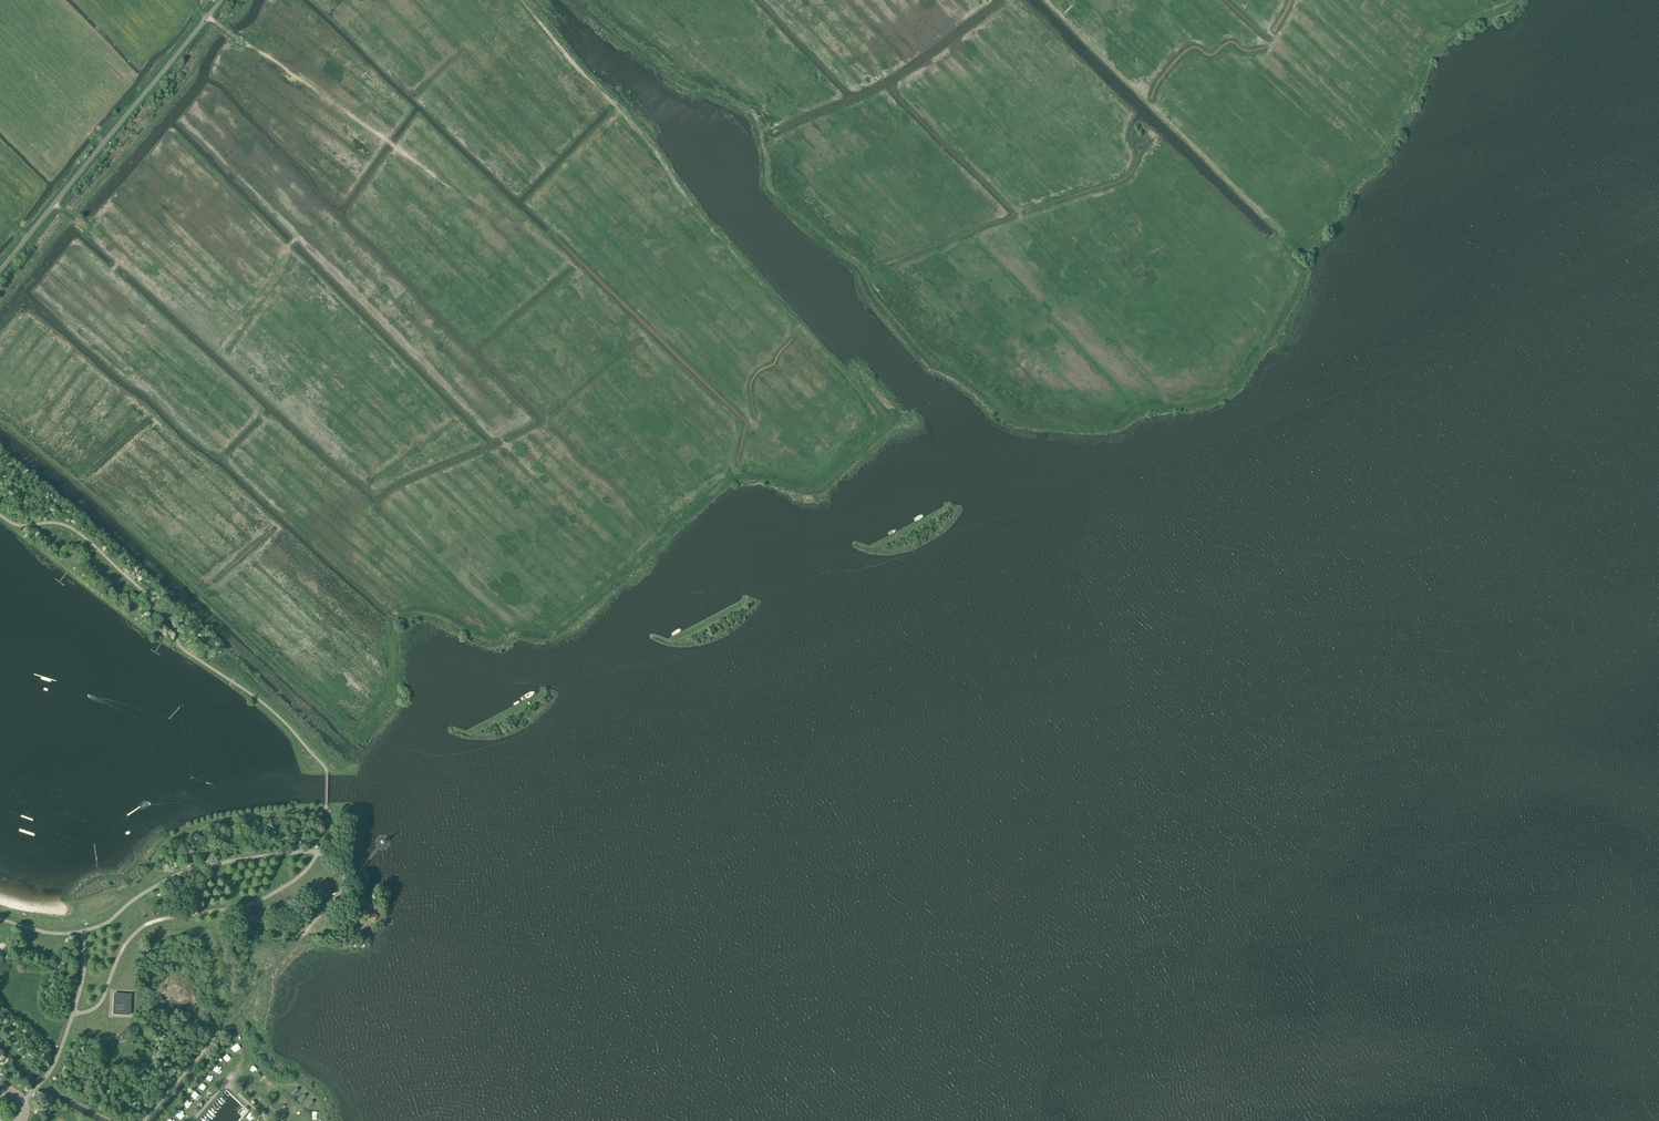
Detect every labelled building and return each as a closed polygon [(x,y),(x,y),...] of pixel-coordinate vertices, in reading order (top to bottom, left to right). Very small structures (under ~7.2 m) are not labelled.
[(374,922),(378,916),(366,908),(362,915),(374,922)] [(130,1016),(131,994),(114,993),(113,1015),(130,1016)] [(304,1094),(298,1099),(300,1102),(306,1097),(304,1094)] [(176,1113),(181,1117),(185,1113),(180,1109),(176,1113)] [(250,1120),(254,1117),(250,1113),(246,1117),(250,1120)]
